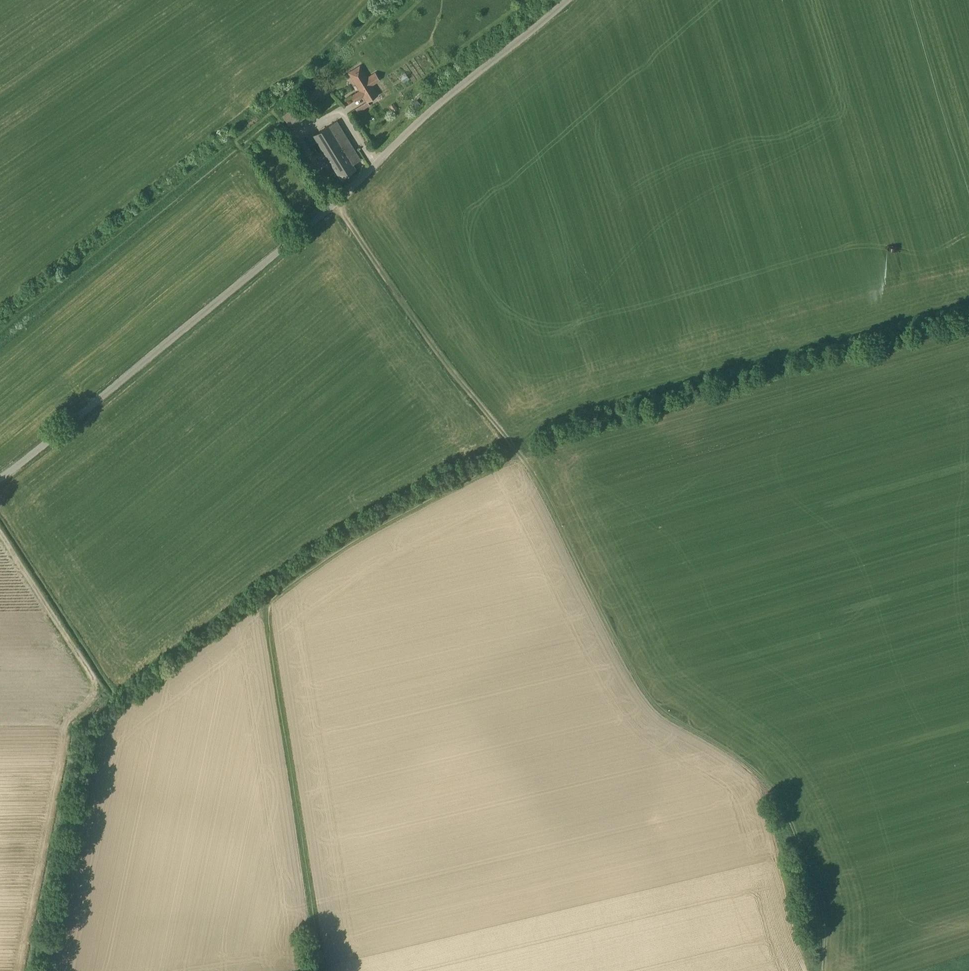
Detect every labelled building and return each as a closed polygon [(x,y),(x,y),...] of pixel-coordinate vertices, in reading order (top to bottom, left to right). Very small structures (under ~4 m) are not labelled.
[(367,101),(378,95),(360,65),(348,72),(359,90),(351,95),(355,102),(363,97),(366,102),(367,101)] [(378,95),(369,101),(371,104),(380,99),(378,95)] [(311,134),(341,179),(356,169),(347,156),(355,151),(335,121),(327,126),(326,124),(311,134)]
